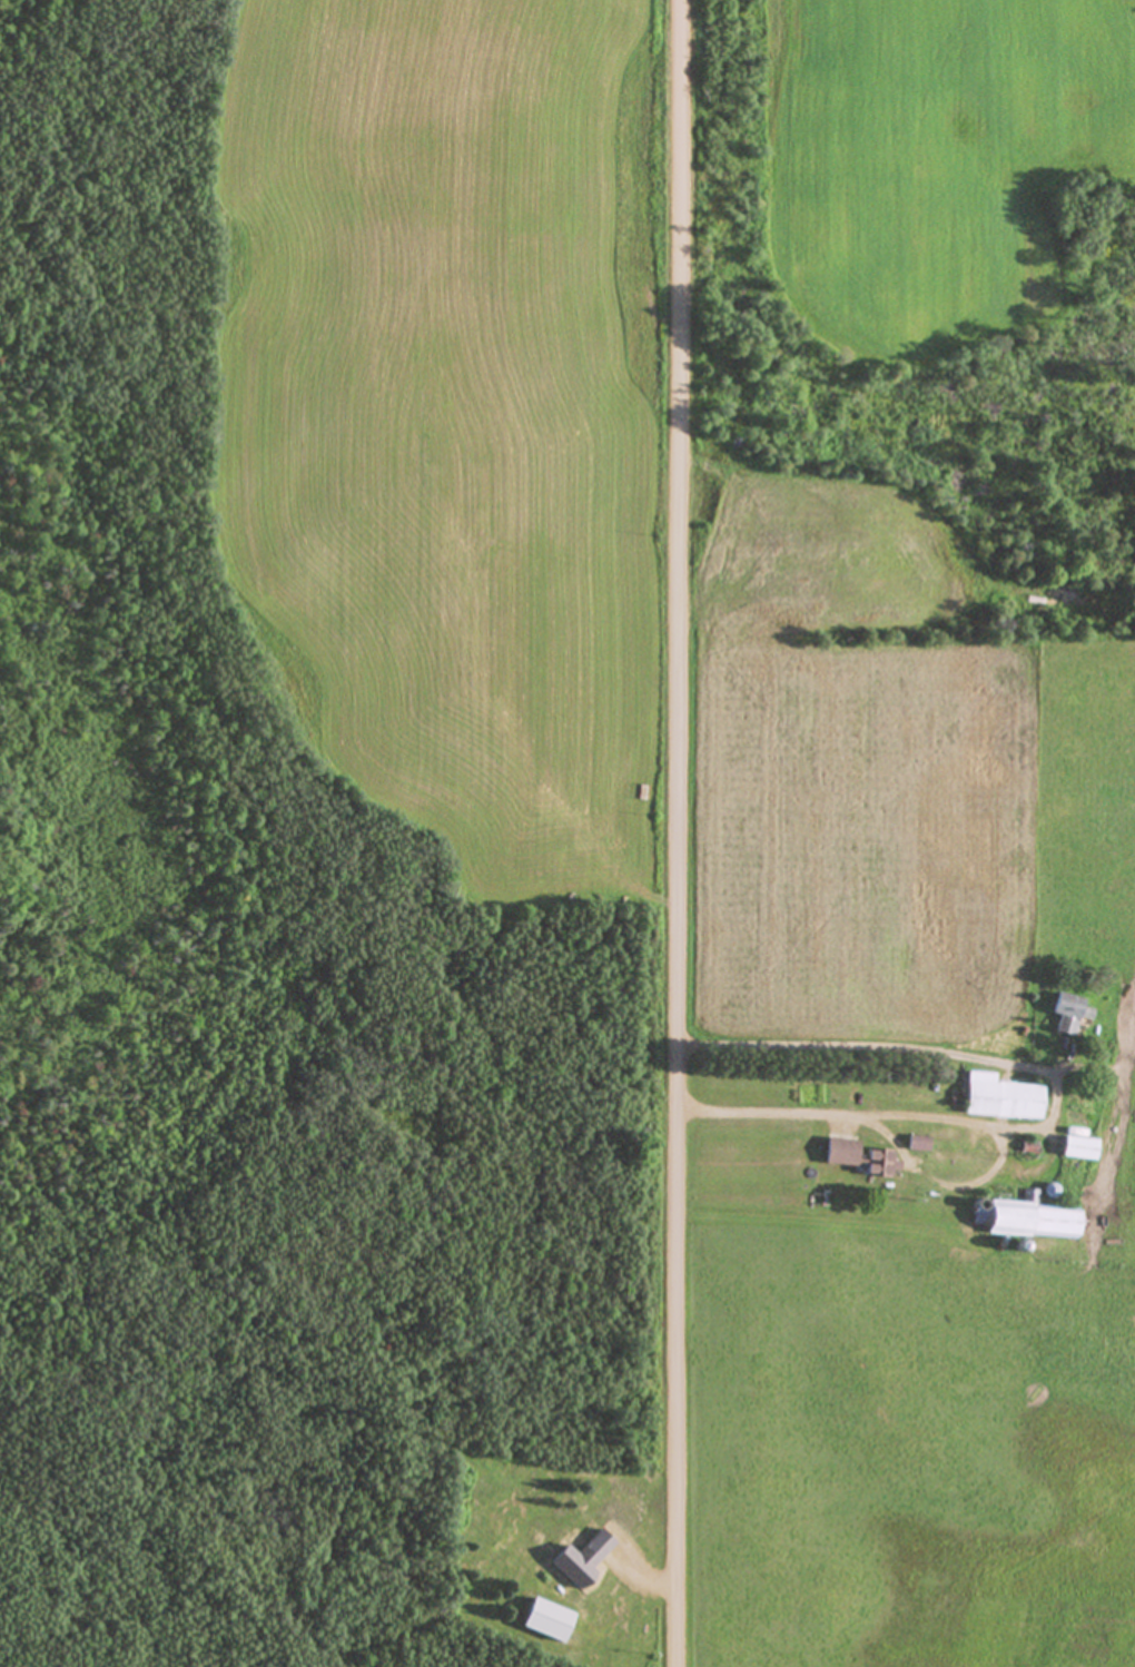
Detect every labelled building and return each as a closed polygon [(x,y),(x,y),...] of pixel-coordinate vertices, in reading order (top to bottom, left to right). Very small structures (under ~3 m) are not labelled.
[(1055,994),(1048,1012),(1055,1017),(1052,1032),(1068,1036),(1076,1019),(1086,1022),(1089,1009),(1079,1008),(1082,997),(1055,994)] [(992,1072),(964,1071),(962,1115),(1037,1119),(1039,1085),(992,1082),(992,1072)] [(1091,1159),(1092,1138),(1060,1137),(1059,1158),(1091,1159)] [(822,1140),(821,1164),(860,1165),(858,1175),(899,1177),(900,1153),(855,1146),(822,1140)] [(1073,1238),(1074,1206),(984,1201),(982,1234),(1073,1238)]
